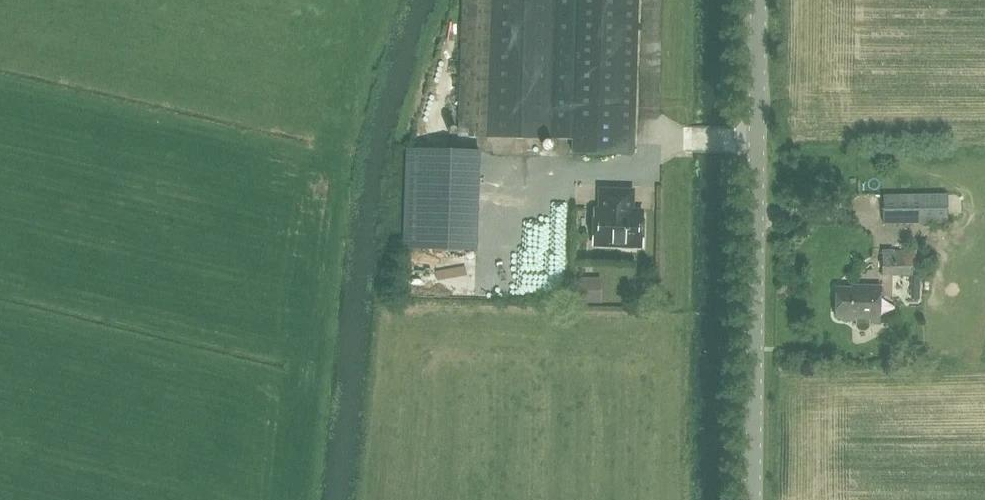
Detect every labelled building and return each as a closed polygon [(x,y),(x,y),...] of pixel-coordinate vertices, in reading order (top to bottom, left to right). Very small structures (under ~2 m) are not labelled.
[(461,134),(549,137),(554,0),(466,0),(461,134)] [(549,137),(573,138),(573,153),(632,155),(637,0),(554,0),(549,137)] [(441,68),(442,83),(455,82),(455,67),(441,68)] [(477,250),(481,150),(406,147),(403,248),(477,250)] [(631,190),(601,189),(600,209),(594,209),(592,243),(620,245),(619,247),(633,248),(633,245),(641,245),(641,210),(630,210),(631,190)] [(947,222),(946,194),(882,195),(883,223),(947,222)] [(544,219),(543,239),(564,239),(564,219),(544,219)] [(912,249),(881,249),(882,275),(913,275),(912,249)] [(856,320),(857,325),(860,328),(866,329),(870,326),(870,321),(879,321),(880,285),(852,284),(852,286),(834,286),(834,317),(841,318),(841,320),(856,320)]
